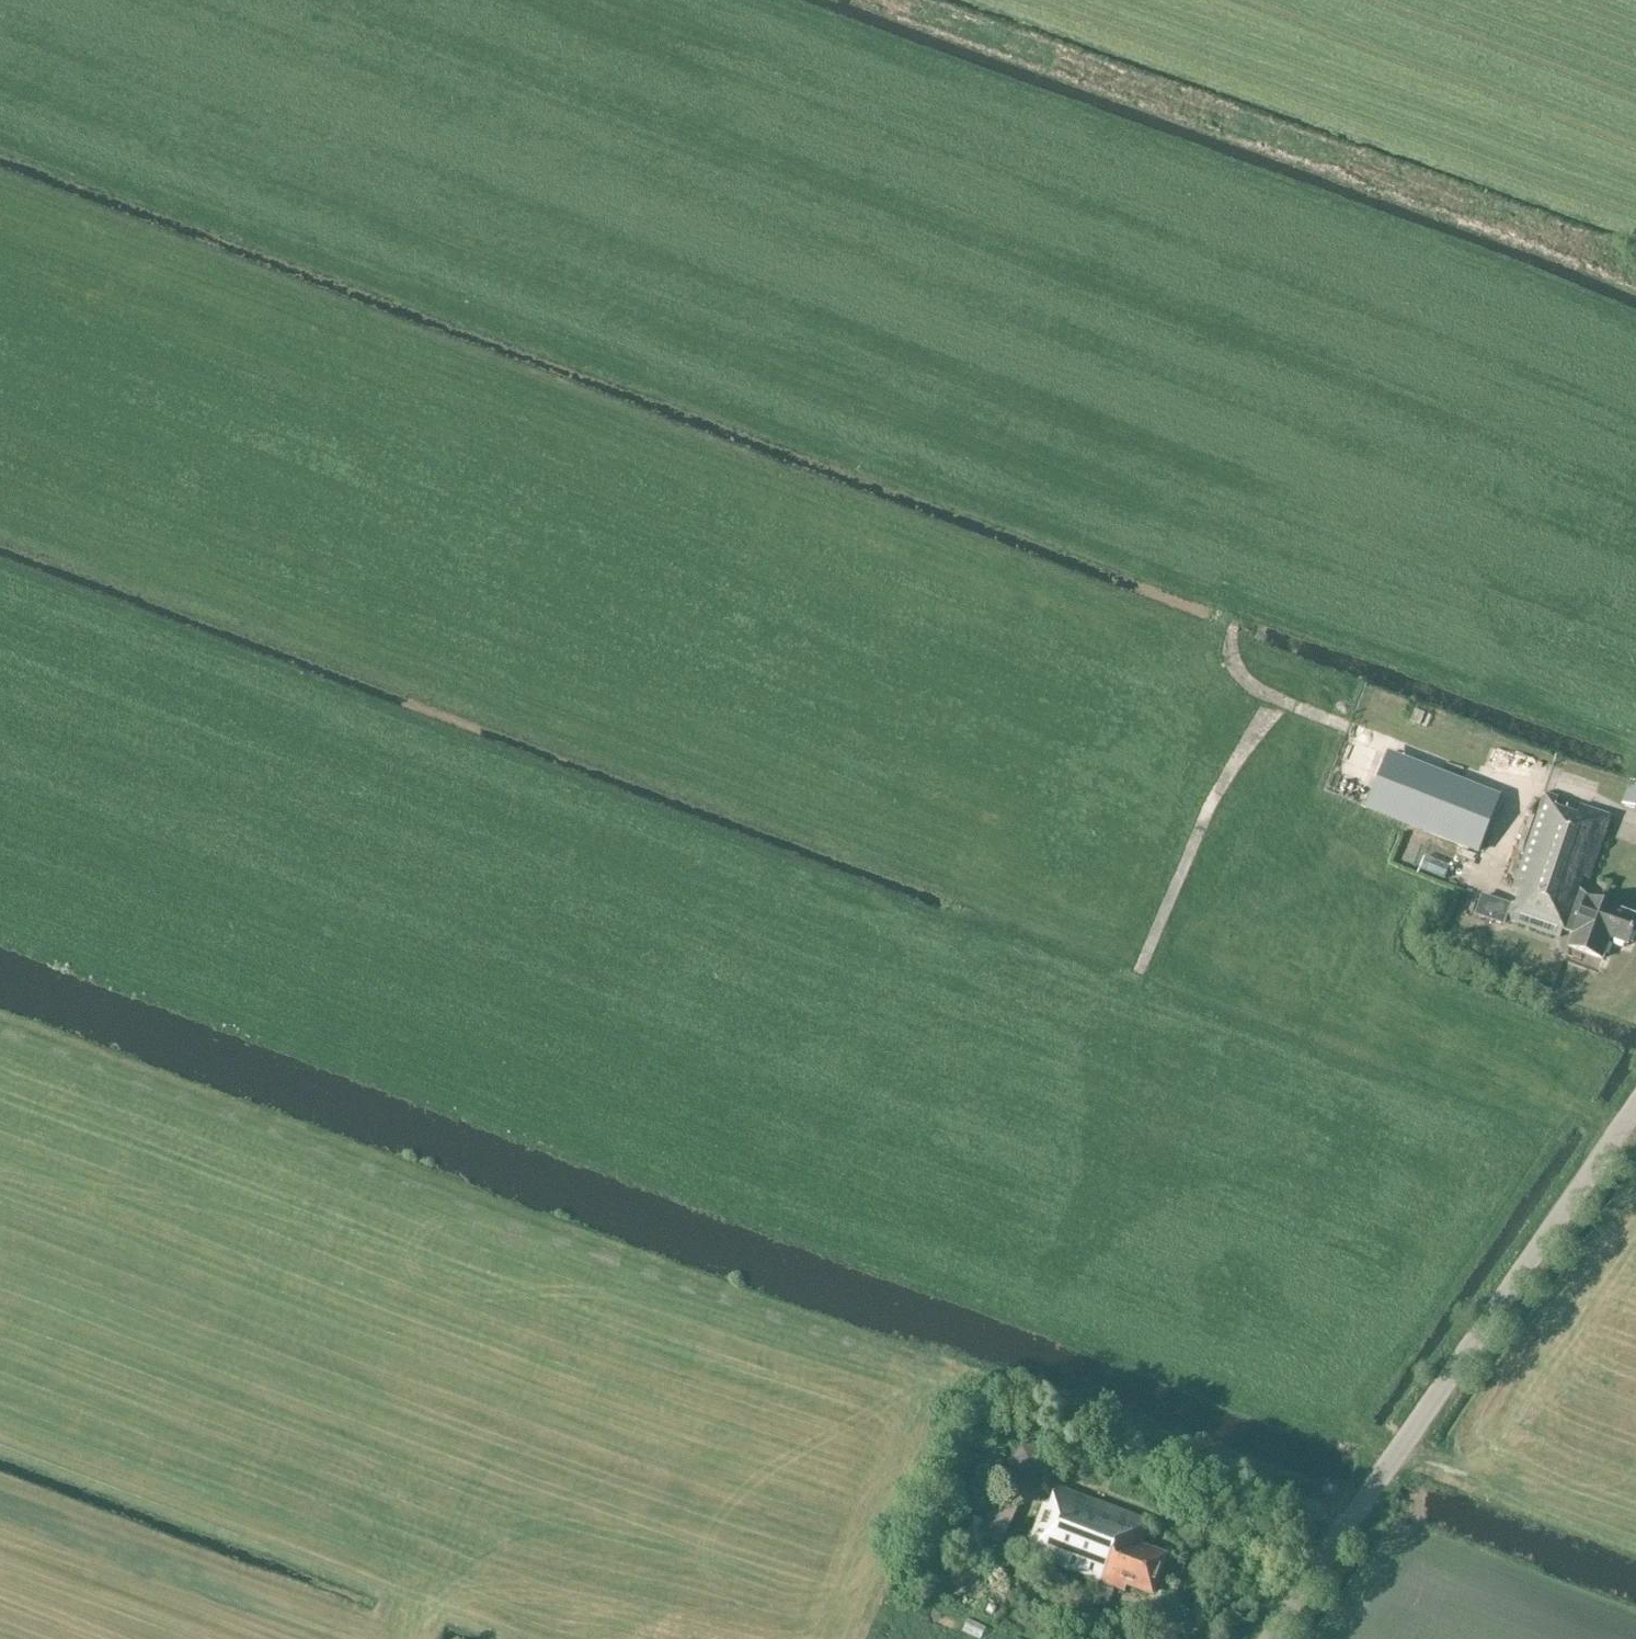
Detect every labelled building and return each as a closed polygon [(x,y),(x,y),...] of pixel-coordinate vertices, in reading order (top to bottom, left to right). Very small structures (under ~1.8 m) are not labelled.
[(1366,808),(1479,853),(1500,800),(1387,756),(1366,808)] [(1635,811),(1635,786),(1630,784),(1623,807),(1635,811)] [(1576,897),(1582,878),(1588,880),(1609,817),(1579,807),(1576,818),(1554,810),(1558,799),(1545,795),(1513,891),(1521,894),(1516,906),(1509,904),(1504,919),(1560,940),(1563,932),(1569,934),(1565,948),(1601,961),(1608,940),(1628,947),(1635,924),(1635,918),(1601,905),(1601,906),(1576,897)] [(1013,1440),(1003,1468),(1032,1478),(1042,1451),(1013,1440)] [(1044,1506),(1026,1555),(1125,1593),(1127,1586),(1152,1595),(1165,1558),(1140,1548),(1149,1523),(1057,1489),(1050,1508),(1044,1506)] [(1002,1547),(1019,1507),(984,1492),(976,1511),(987,1516),(984,1522),(975,1518),(963,1547),(973,1552),(980,1537),(1002,1547)] [(1107,1609),(1114,1589),(1100,1583),(1092,1604),(1107,1609)] [(996,1610),(990,1607),(987,1613),(993,1616),(996,1610)]
